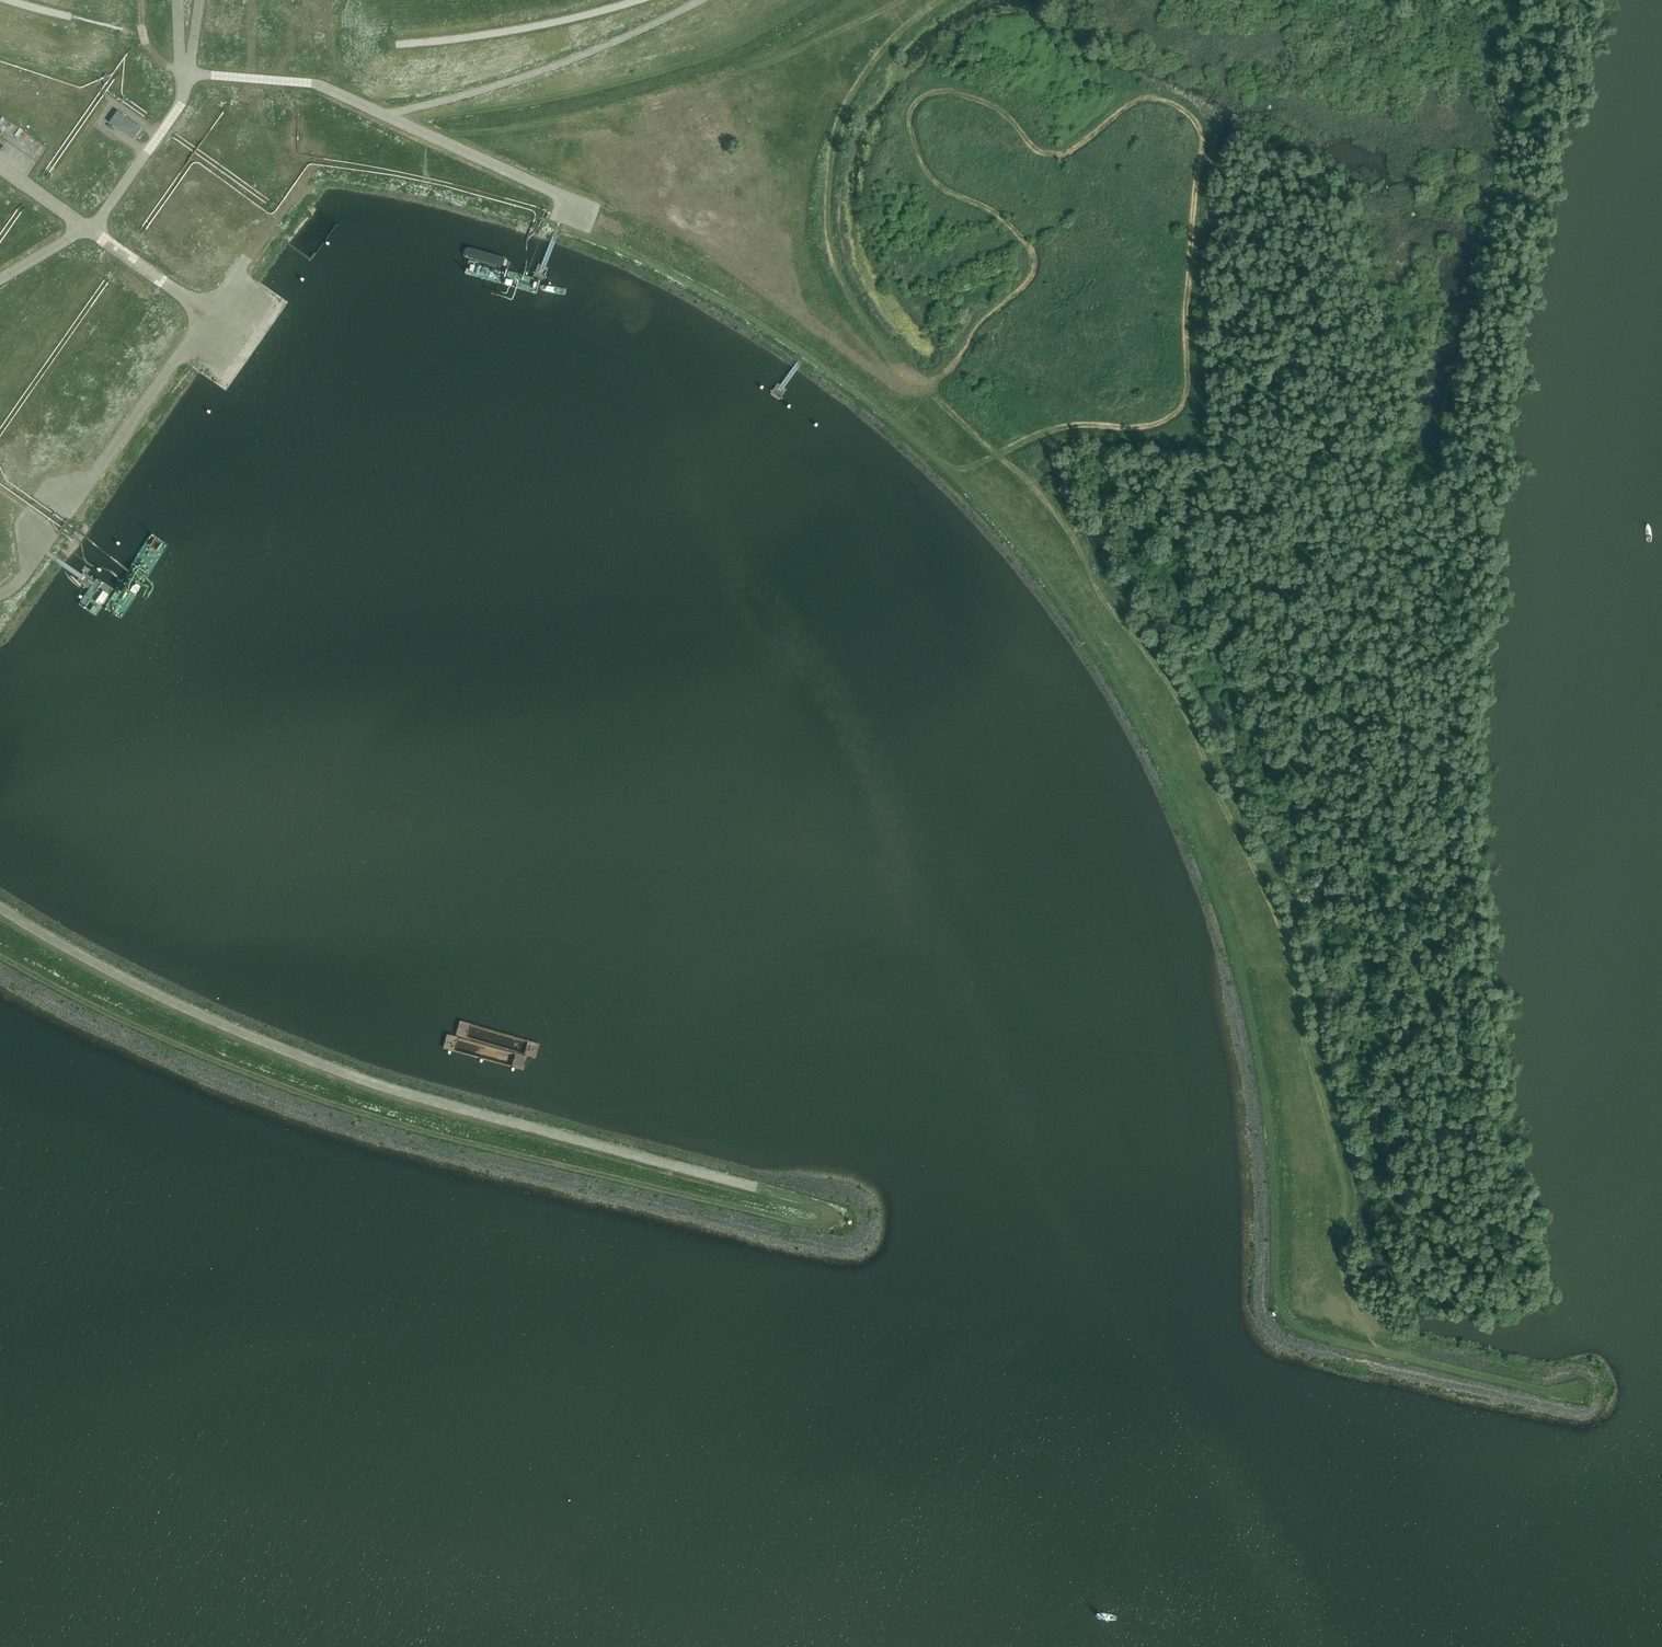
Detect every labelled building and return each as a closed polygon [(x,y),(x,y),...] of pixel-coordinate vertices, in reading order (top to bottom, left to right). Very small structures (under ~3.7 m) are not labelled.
[(133,140),(141,128),(118,111),(109,123),(133,140)] [(726,174),(736,170),(731,157),(721,161),(726,174)]
